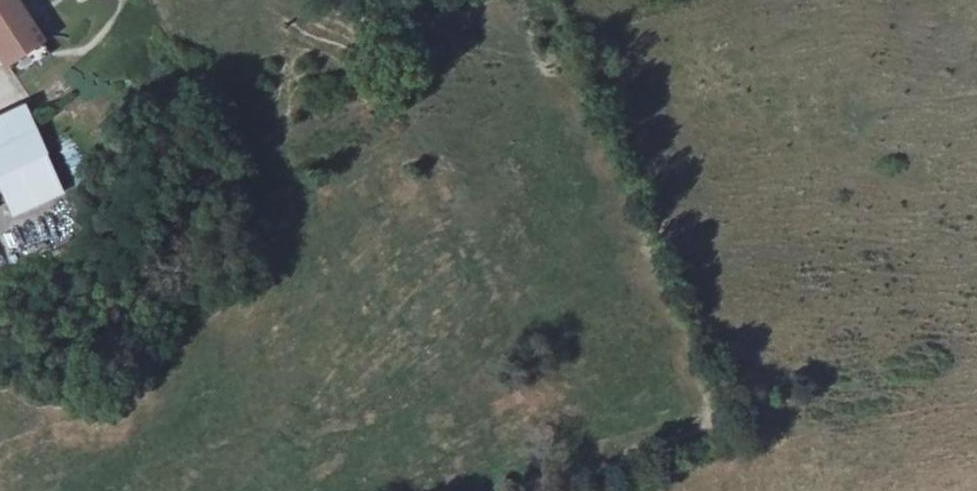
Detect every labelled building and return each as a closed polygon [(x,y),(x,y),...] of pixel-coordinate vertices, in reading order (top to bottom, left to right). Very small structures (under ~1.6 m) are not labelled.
[(5,73),(43,52),(15,0),(0,0),(0,63),(5,73)] [(18,104),(0,112),(0,171),(40,152),(18,104)] [(40,152),(0,171),(0,193),(8,212),(57,190),(40,152)]
